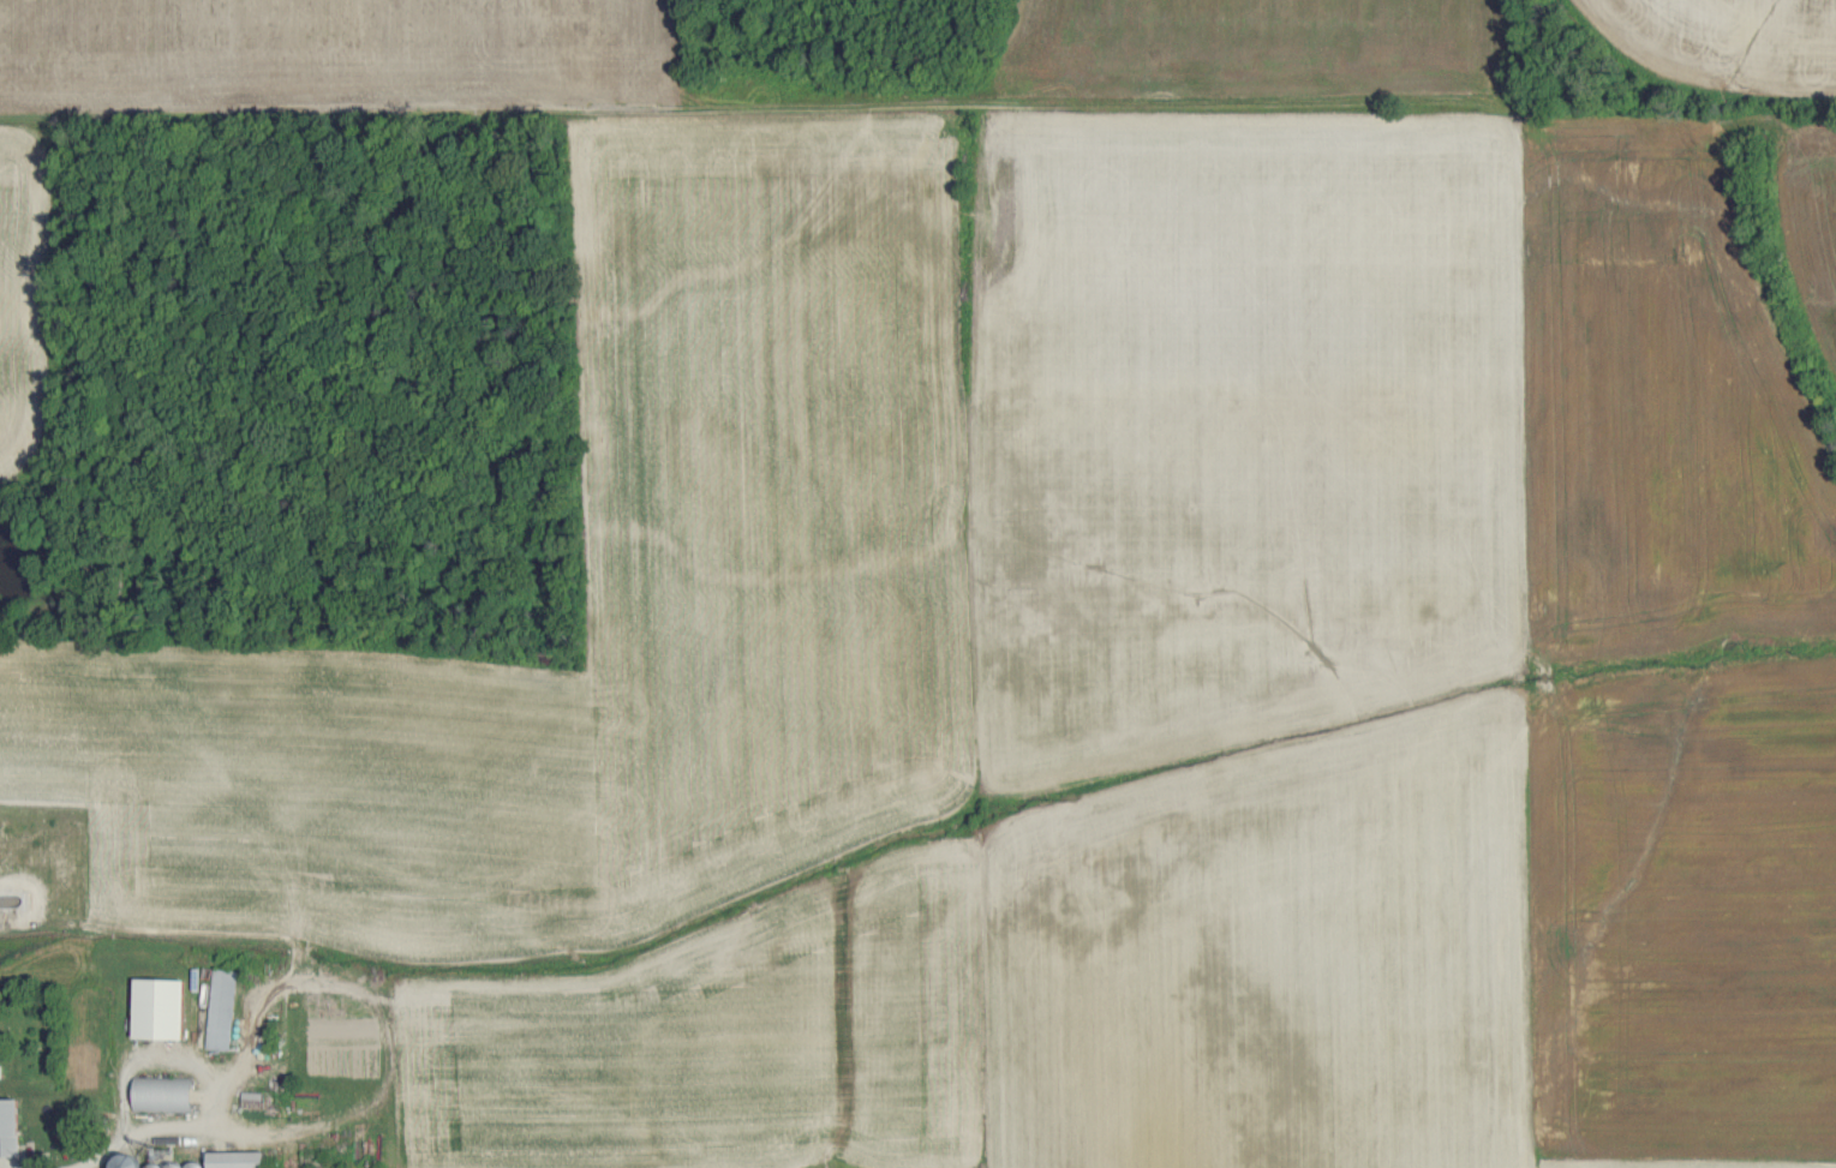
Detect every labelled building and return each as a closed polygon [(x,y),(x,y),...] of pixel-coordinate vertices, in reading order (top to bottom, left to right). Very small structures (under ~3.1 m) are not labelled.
[(209,1048),(235,1049),(240,969),(214,967),(209,1048)] [(139,1037),(189,1038),(190,978),(141,977),(139,1037)] [(198,1077),(139,1075),(138,1108),(197,1110),(198,1077)] [(0,1098),(0,1155),(26,1154),(25,1098),(0,1098)] [(270,1150),(214,1151),(214,1167),(271,1167),(270,1150)]
